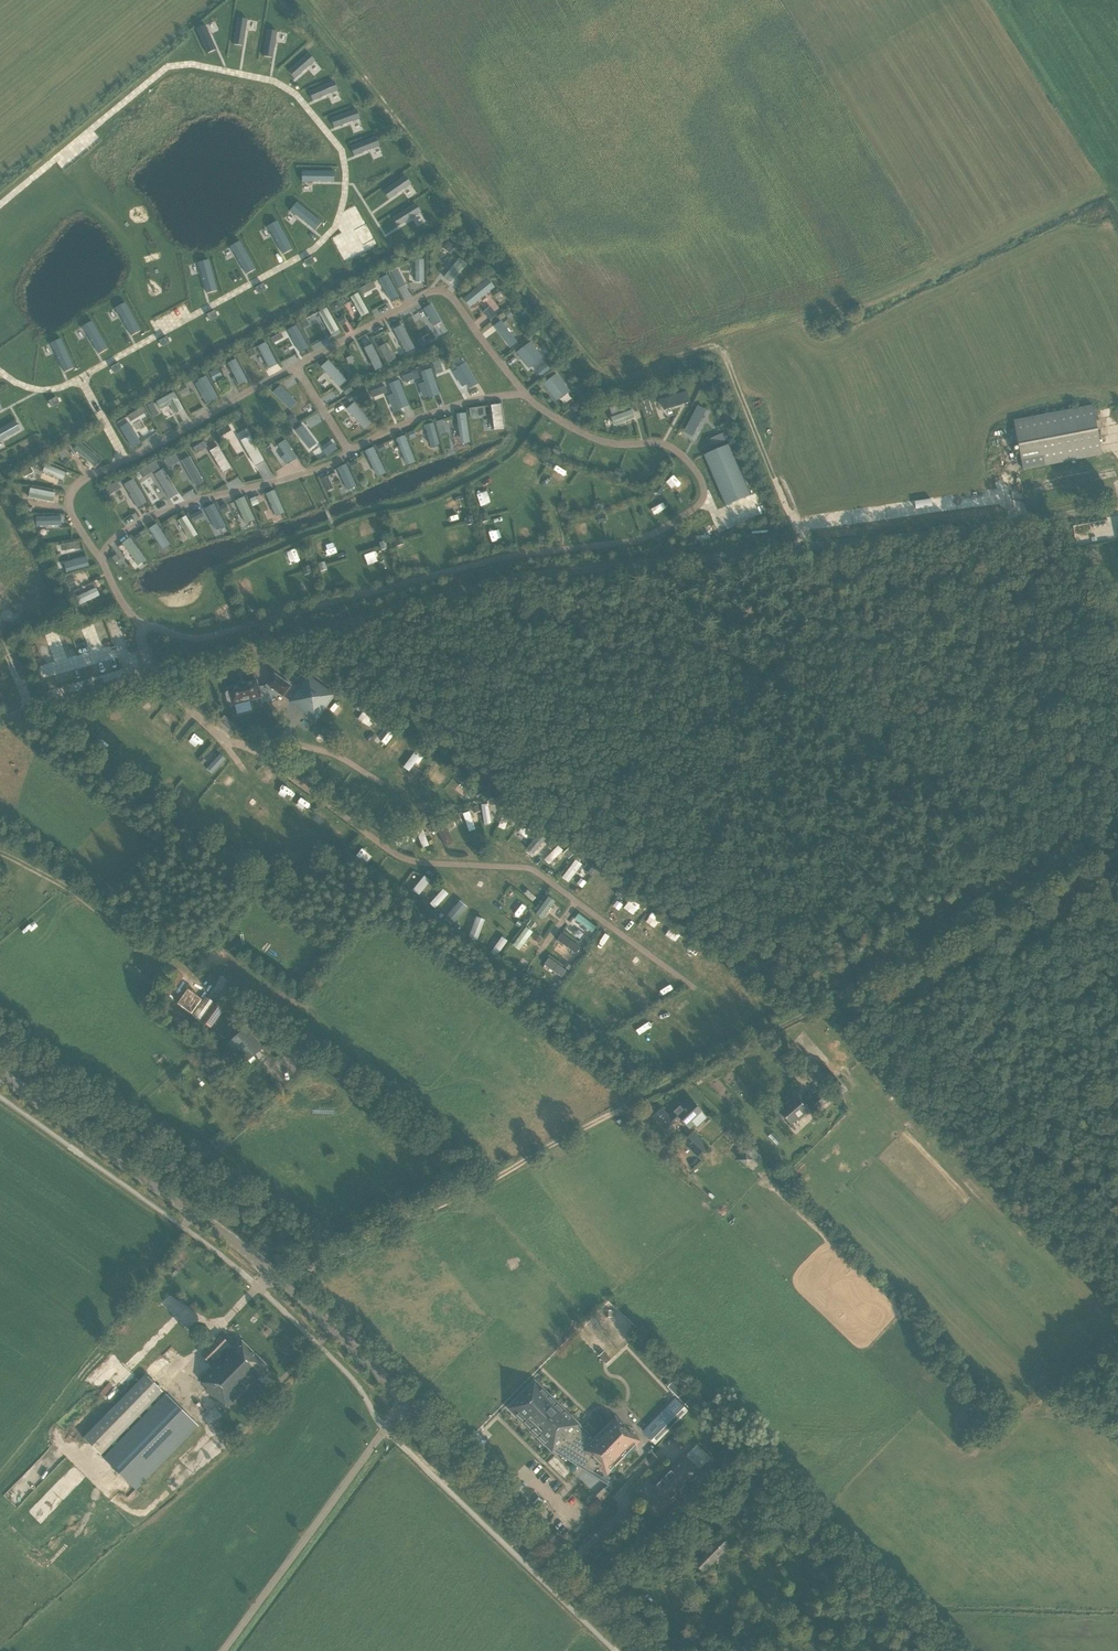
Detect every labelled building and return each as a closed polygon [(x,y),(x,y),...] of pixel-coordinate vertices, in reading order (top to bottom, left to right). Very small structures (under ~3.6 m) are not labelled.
[(468,263),(456,253),(441,272),(454,282),(468,263)] [(425,273),(425,257),(415,257),(414,273),(425,273)] [(490,278),(462,296),(469,307),(497,290),(490,278)] [(352,294),(360,317),(370,313),(361,290),(352,294)] [(488,299),(483,302),(486,308),(483,310),(490,321),(498,315),(488,299)] [(320,309),(330,334),(340,330),(330,305),(320,309)] [(268,369),(278,365),(268,340),(258,345),(268,369)] [(515,354),(528,372),(545,360),(532,342),(515,354)] [(238,357),(228,361),(238,385),(247,382),(238,357)] [(555,373),(546,363),(536,371),(545,382),(555,373)] [(209,372),(215,381),(224,375),(219,366),(209,372)] [(543,386),(557,402),(570,390),(556,374),(543,386)] [(171,406),(175,415),(185,410),(174,388),(155,398),(162,411),(171,406)] [(1092,406),(1013,421),(1023,470),(1102,455),(1092,406)] [(629,422),(634,422),(633,410),(613,412),(614,428),(630,427),(629,422)] [(468,446),(467,414),(458,415),(459,446),(468,446)] [(406,467),(415,464),(407,436),(397,439),(406,467)] [(279,462),(283,469),(299,461),(286,439),(276,445),(284,459),(279,462)] [(73,448),(92,466),(99,458),(80,440),(73,448)] [(750,496),(728,445),(704,456),(726,506),(750,496)] [(375,448),(365,453),(376,480),(387,475),(375,448)] [(47,462),(42,472),(62,482),(67,472),(47,462)] [(53,505),(56,492),(32,486),(29,499),(53,505)] [(267,494),(275,518),(284,515),(275,491),(267,494)] [(246,496),(235,500),(244,527),(255,524),(246,496)] [(190,542),(199,536),(186,516),(178,522),(190,542)] [(150,528),(161,552),(171,548),(159,523),(150,528)] [(525,539),(526,547),(540,545),(539,537),(525,539)] [(130,538),(118,546),(136,571),(148,562),(130,538)] [(491,554),(497,552),(492,539),(486,541),(491,554)] [(316,552),(317,562),(328,560),(326,550),(316,552)] [(305,556),(299,557),(302,568),(308,566),(305,556)] [(345,587),(338,588),(337,583),(324,586),(326,595),(346,591),(345,587)] [(84,589),(85,594),(76,597),(80,607),(102,600),(96,585),(84,589)] [(257,594),(244,598),(247,606),(259,602),(257,594)] [(263,655),(255,656),(259,686),(267,685),(263,655)] [(239,686),(228,688),(229,692),(225,693),(228,703),(232,702),(232,706),(261,698),(262,703),(276,700),(279,694),(283,697),(291,687),(275,675),(267,686),(259,688),(257,681),(246,684),(245,682),(239,684),(239,686)] [(334,696),(309,678),(291,702),(316,721),(334,696)] [(170,713),(165,719),(175,726),(180,720),(170,713)] [(362,718),(371,722),(373,717),(364,714),(362,718)] [(224,716),(217,725),(229,735),(236,726),(224,716)] [(193,734),(184,743),(195,753),(204,743),(193,734)] [(400,738),(397,743),(406,749),(409,744),(400,738)] [(411,774),(415,767),(420,769),(426,758),(414,751),(404,770),(411,774)] [(221,754),(206,769),(213,775),(227,760),(221,754)] [(454,790),(464,801),(473,793),(464,782),(454,790)] [(469,832),(476,830),(470,810),(463,813),(469,832)] [(498,828),(505,831),(511,815),(504,812),(498,828)] [(440,825),(443,842),(452,840),(448,823),(440,825)] [(416,829),(423,847),(430,845),(423,827),(416,829)] [(521,844),(528,832),(519,827),(512,839),(521,844)] [(534,856),(547,840),(539,833),(526,850),(534,856)] [(384,864),(389,856),(370,842),(365,850),(384,864)] [(543,858),(549,866),(564,856),(558,848),(543,858)] [(387,874),(394,879),(405,865),(398,860),(387,874)] [(576,860),(562,878),(569,884),(583,866),(576,860)] [(526,883),(543,898),(548,892),(531,877),(526,883)] [(606,900),(614,889),(603,881),(595,891),(606,900)] [(429,900),(435,907),(450,893),(444,886),(429,900)] [(544,918),(556,902),(549,896),(536,912),(544,918)] [(585,933),(592,925),(579,913),(572,921),(585,933)] [(521,951),(535,931),(526,925),(512,944),(521,951)] [(649,925),(646,931),(659,938),(662,931),(649,925)] [(533,936),(540,942),(544,936),(537,931),(533,936)] [(566,947),(563,951),(573,959),(582,947),(562,932),(556,940),(566,947)] [(497,955),(508,939),(502,934),(490,950),(497,955)] [(568,972),(551,955),(544,962),(561,979),(568,972)] [(162,993),(169,998),(184,977),(177,972),(162,993)] [(188,988),(177,1003),(193,1014),(211,1026),(224,1008),(194,988),(192,991),(188,988)] [(249,1038),(252,1036),(246,1029),(229,1044),(245,1064),(255,1056),(262,1065),(268,1060),(260,1051),(249,1038)] [(826,1087),(836,1078),(823,1063),(812,1072),(826,1087)] [(845,1089),(838,1081),(828,1090),(835,1098),(845,1089)] [(798,1121),(809,1111),(812,1115),(828,1101),(821,1093),(806,1106),(797,1096),(785,1106),(786,1107),(780,1113),(791,1125),(797,1120),(798,1121)] [(689,1129),(694,1125),(691,1122),(701,1112),(687,1096),(667,1115),(662,1109),(654,1116),(667,1129),(674,1122),(674,1121),(678,1117),(689,1129)] [(682,1143),(698,1158),(708,1147),(692,1133),(682,1143)] [(739,1160),(746,1168),(752,1161),(755,1164),(762,1157),(751,1148),(739,1160)] [(84,1380),(110,1405),(186,1329),(160,1304),(84,1380)] [(240,1340),(232,1349),(228,1345),(229,1343),(222,1336),(202,1357),(209,1364),(226,1347),(230,1351),(200,1381),(207,1388),(206,1389),(226,1409),(260,1374),(260,1375),(264,1372),(263,1371),(268,1366),(240,1340)] [(145,1375),(83,1438),(101,1455),(162,1392),(145,1375)] [(674,1381),(667,1387),(678,1398),(685,1392),(674,1381)] [(631,1432),(625,1425),(624,1426),(615,1417),(591,1442),(576,1427),(578,1425),(535,1383),(508,1409),(552,1451),(555,1449),(591,1472),(597,1466),(597,1467),(598,1466),(607,1475),(640,1441),(631,1432)] [(681,1401),(688,1409),(695,1402),(688,1394),(681,1401)] [(136,1490),(193,1433),(198,1427),(165,1395),(104,1458),(136,1490)] [(689,1413),(680,1403),(647,1434),(657,1444),(689,1413)] [(721,1436),(738,1451),(744,1445),(728,1429),(721,1436)] [(653,1487),(669,1503),(700,1471),(699,1470),(711,1459),(701,1450),(708,1443),(704,1439),(697,1446),(696,1445),(685,1457),(684,1456),(653,1487)] [(598,1469),(593,1474),(603,1485),(608,1480),(598,1469)] [(169,1470),(158,1475),(160,1480),(171,1474),(169,1470)] [(98,1505),(103,1509),(112,1499),(107,1494),(98,1505)] [(690,1513),(695,1519),(710,1506),(704,1500),(690,1513)] [(721,1537),(714,1545),(713,1544),(707,1550),(708,1551),(694,1565),(702,1573),(705,1569),(706,1570),(729,1547),(729,1545),(721,1537)]
